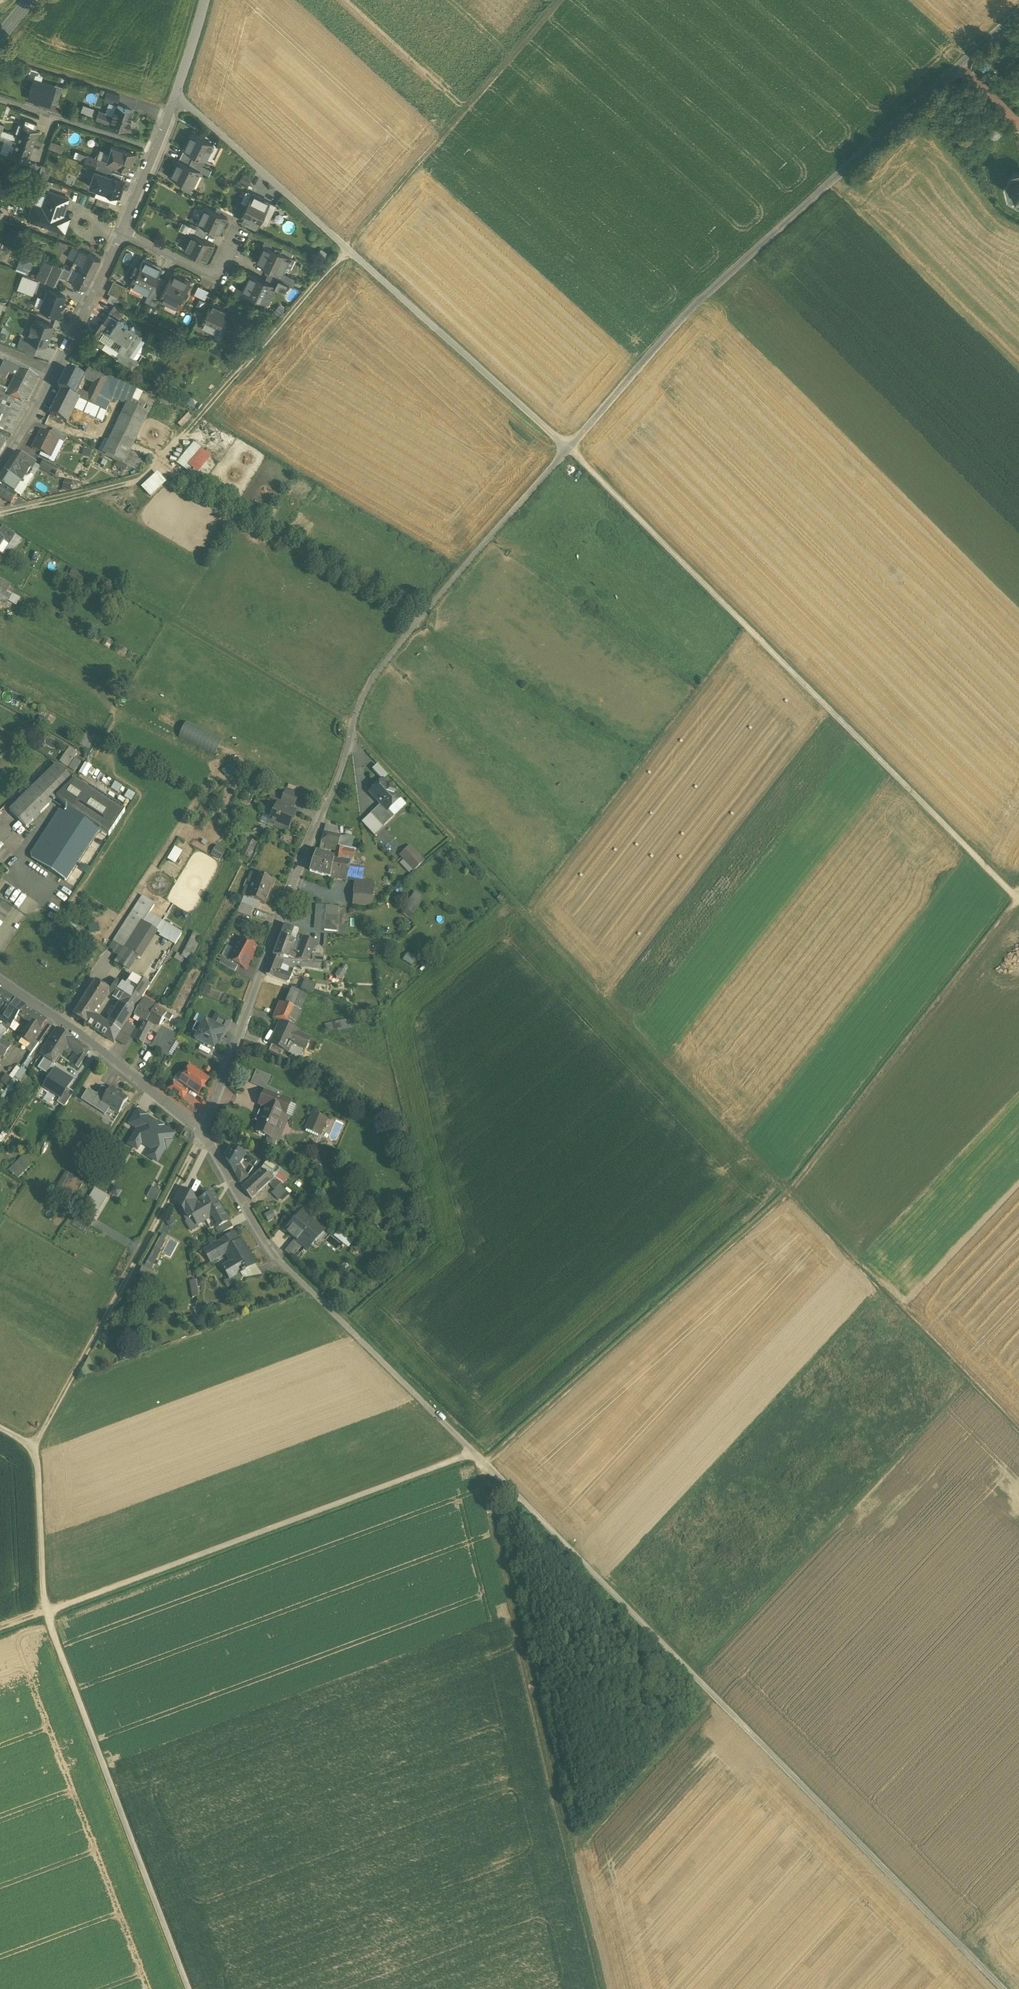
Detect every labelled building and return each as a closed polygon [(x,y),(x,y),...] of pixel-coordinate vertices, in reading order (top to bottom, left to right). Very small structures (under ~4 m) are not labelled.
[(55,86),(34,79),(28,98),(49,105),(50,101),(55,86)] [(62,86),(55,84),(55,86),(50,101),(57,103),(62,86)] [(83,104),(82,111),(93,113),(95,106),(83,104)] [(133,111),(117,105),(113,116),(110,123),(128,129),(131,120),(130,120),(133,111)] [(105,113),(99,111),(96,118),(103,120),(105,113)] [(113,116),(105,113),(103,120),(110,123),(113,116)] [(37,123),(26,119),(24,125),(35,129),(37,123)] [(24,125),(22,125),(19,133),(17,140),(32,146),(37,131),(38,131),(38,130),(35,129),(24,125)] [(213,144),(191,133),(184,149),(194,154),(204,159),(205,159),(213,144)] [(13,139),(8,154),(11,156),(17,140),(13,139)] [(62,150),(65,144),(52,139),(49,146),(62,150)] [(32,146),(17,140),(11,156),(27,161),(27,160),(32,146)] [(120,148),(112,146),(107,160),(114,163),(120,148)] [(135,154),(120,148),(114,163),(114,164),(125,168),(129,169),(135,154)] [(204,159),(194,154),(191,160),(202,164),(204,159)] [(97,159),(86,155),(85,160),(96,164),(98,159),(97,159)] [(114,163),(107,160),(98,156),(97,159),(98,159),(96,164),(112,170),(114,164),(114,163)] [(96,164),(85,160),(83,165),(93,169),(94,169),(96,164)] [(189,165),(178,160),(171,176),(192,186),(200,171),(189,165)] [(202,164),(191,160),(189,165),(199,170),(202,164)] [(35,164),(29,162),(26,171),(32,173),(35,164)] [(41,166),(35,164),(32,173),(38,175),(41,166)] [(112,170),(96,164),(94,169),(93,169),(93,170),(95,171),(95,170),(108,175),(121,179),(123,173),(112,170)] [(125,168),(114,164),(112,170),(123,173),(125,168)] [(108,175),(95,170),(95,171),(89,186),(97,189),(103,190),(108,175)] [(243,173),(240,179),(248,184),(251,177),(243,173)] [(1016,174),(1014,175),(1011,182),(1010,182),(1010,183),(1012,190),(1012,191),(1013,192),(1018,195),(1018,173),(1016,174)] [(121,179),(108,175),(103,190),(97,189),(95,196),(115,203),(118,196),(118,195),(123,181),(124,181),(124,180),(121,179)] [(52,181),(47,179),(43,191),(48,192),(48,190),(52,181)] [(69,198),(48,190),(48,192),(43,206),(33,203),(28,218),(65,231),(68,221),(61,219),(69,198)] [(246,191),(241,201),(246,204),(251,194),(246,191)] [(246,204),(239,218),(257,227),(269,202),(252,193),(246,204)] [(110,201),(98,197),(96,203),(108,207),(110,201)] [(226,217),(205,206),(197,222),(198,223),(208,228),(219,233),(226,217)] [(208,228),(198,223),(195,228),(206,233),(208,228)] [(206,233),(195,228),(193,234),(203,239),(206,233)] [(193,234),(192,233),(184,249),(206,260),(213,244),(193,234)] [(289,256),(264,244),(256,262),(270,269),(281,274),(282,272),(285,264),(289,256)] [(80,250),(73,247),(68,257),(74,260),(75,260),(80,250)] [(81,263),(78,269),(92,276),(100,259),(86,253),(81,263)] [(34,259),(22,254),(17,268),(28,272),(34,259)] [(289,256),(285,264),(291,267),(295,259),(290,256),(289,256)] [(54,263),(44,259),(36,277),(45,280),(48,271),(59,276),(66,279),(71,269),(70,269),(64,266),(54,262),(54,263)] [(161,268),(143,259),(131,284),(149,293),(154,282),(161,268)] [(75,260),(74,260),(70,269),(71,268),(72,266),(78,269),(81,263),(75,260)] [(78,269),(72,266),(71,268),(70,269),(71,269),(66,279),(72,282),(78,269)] [(78,269),(72,282),(85,289),(92,276),(78,269)] [(281,274),(270,269),(267,274),(278,279),(290,285),(292,286),(295,279),(282,272),(281,274)] [(59,276),(48,271),(45,280),(55,284),(59,276)] [(265,279),(250,272),(242,291),(267,303),(275,287),(275,286),(276,285),(275,285),(265,279)] [(160,298),(177,307),(189,282),(172,273),(165,287),(160,298)] [(38,280),(23,274),(18,287),(34,292),(38,280)] [(267,274),(265,279),(275,285),(278,279),(267,274)] [(290,285),(278,279),(275,285),(276,285),(275,286),(275,287),(286,292),(290,285)] [(109,292),(121,298),(126,287),(114,281),(109,292)] [(159,285),(154,282),(149,292),(154,295),(159,285)] [(198,284),(194,293),(205,298),(209,289),(198,284)] [(165,287),(159,285),(154,295),(160,298),(165,287)] [(65,295),(48,289),(41,308),(57,314),(60,307),(61,308),(64,301),(63,301),(65,295)] [(117,296),(110,293),(107,300),(114,303),(117,296)] [(211,303),(205,300),(200,310),(206,313),(211,303)] [(227,310),(211,302),(211,303),(206,313),(201,323),(201,324),(216,331),(221,321),(227,310)] [(126,309),(114,303),(108,313),(118,320),(119,318),(120,319),(126,309)] [(200,310),(195,321),(201,323),(206,313),(200,310)] [(118,320),(108,313),(103,321),(113,328),(118,320)] [(120,319),(119,318),(118,320),(113,328),(110,332),(111,332),(124,341),(115,355),(125,362),(143,334),(120,319)] [(53,326),(36,319),(34,325),(32,325),(29,332),(31,333),(29,339),(45,346),(53,326)] [(113,328),(103,321),(92,338),(103,345),(111,332),(110,332),(113,328)] [(225,323),(221,321),(216,331),(214,334),(214,337),(216,339),(218,339),(220,339),(222,338),(227,327),(227,325),(225,323)] [(20,371),(6,364),(5,364),(5,365),(2,371),(1,372),(9,376),(15,379),(20,371)] [(39,381),(20,371),(15,379),(12,385),(8,393),(24,401),(23,403),(27,405),(28,404),(39,381)] [(84,380),(68,372),(68,371),(58,390),(62,392),(76,399),(78,396),(85,380),(84,379),(84,380)] [(99,375),(89,371),(86,377),(96,381),(99,375)] [(1,372),(0,374),(0,379),(6,382),(9,376),(1,372)] [(137,391),(99,375),(96,381),(94,384),(104,389),(98,401),(95,408),(106,413),(106,412),(108,408),(112,399),(127,405),(127,404),(130,406),(137,391)] [(5,434),(11,437),(29,405),(28,404),(27,405),(23,403),(24,401),(8,393),(12,385),(6,382),(0,379),(0,432),(5,434)] [(104,389),(94,384),(89,397),(98,401),(104,389)] [(76,399),(62,392),(50,416),(67,424),(74,410),(79,400),(76,399)] [(89,397),(84,395),(78,396),(76,399),(79,400),(95,408),(98,401),(89,397)] [(95,408),(79,400),(74,410),(102,422),(106,412),(106,413),(95,408)] [(130,406),(127,404),(127,405),(123,413),(125,414),(112,442),(130,451),(147,415),(130,406)] [(67,437),(53,430),(50,436),(59,441),(64,444),(67,437)] [(50,436),(41,432),(32,449),(47,457),(51,449),(54,450),(59,441),(50,436)] [(130,451),(112,442),(105,456),(141,474),(147,460),(129,451),(130,451)] [(194,442),(177,462),(186,470),(189,465),(202,450),(194,442)] [(213,459),(202,450),(189,465),(199,474),(213,459)] [(35,464),(16,455),(4,473),(21,484),(22,484),(35,464)] [(59,469),(44,462),(40,469),(55,477),(59,469)] [(4,473),(0,479),(0,485),(14,494),(21,484),(4,473)] [(167,483),(157,473),(141,489),(151,499),(167,483)] [(21,484),(14,494),(21,497),(27,488),(22,484),(21,484)] [(0,487),(0,498),(12,505),(17,497),(0,487)] [(0,532),(0,540),(3,542),(9,547),(16,536),(3,528),(0,532)] [(91,747),(96,736),(87,732),(82,743),(91,747)] [(81,762),(74,758),(78,753),(70,747),(59,762),(73,772),(81,762)] [(73,783),(57,766),(9,812),(26,829),(56,800),(73,783)] [(373,771),(383,781),(388,777),(377,766),(373,771)] [(73,783),(56,800),(65,809),(70,812),(99,831),(109,837),(125,813),(76,781),(74,783),(73,783)] [(383,781),(370,793),(381,805),(387,812),(388,811),(400,800),(383,781)] [(130,791),(126,797),(132,801),(136,794),(130,791)] [(298,796),(287,791),(280,806),(291,810),(292,808),(293,808),(298,796)] [(280,806),(277,804),(274,812),(272,812),(270,816),(271,818),(276,821),(274,826),(285,831),(288,830),(292,822),(291,820),(294,813),(293,812),(291,810),(280,806)] [(387,812),(381,805),(376,810),(388,823),(394,817),(388,811),(387,812)] [(388,823),(376,810),(371,815),(383,828),(388,823)] [(33,861),(65,882),(99,831),(70,812),(67,817),(60,812),(32,853),(33,861)] [(271,818),(264,815),(261,823),(273,829),(274,826),(276,821),(271,818)] [(383,828),(371,815),(362,823),(374,836),(383,828)] [(338,829),(325,826),(323,833),(336,836),(338,829)] [(340,837),(323,833),(321,841),(338,845),(340,837)] [(340,837),(338,845),(352,848),(354,838),(345,836),(340,837)] [(257,845),(248,840),(240,855),(249,859),(257,845)] [(226,852),(216,846),(211,856),(220,862),(226,852)] [(168,859),(176,864),(183,852),(175,847),(168,859)] [(354,852),(336,847),(334,860),(334,862),(339,863),(340,860),(341,861),(342,856),(353,858),(354,852)] [(423,862),(410,848),(401,856),(402,858),(403,858),(415,871),(423,862)] [(334,860),(316,854),(310,871),(330,878),(334,862),(334,860)] [(339,863),(334,862),(331,878),(347,881),(350,865),(339,863)] [(247,898),(247,899),(256,902),(265,905),(273,882),(256,875),(247,898)] [(365,890),(354,889),(352,905),(372,907),(374,891),(365,890)] [(402,915),(409,920),(421,904),(420,903),(423,898),(415,893),(406,905),(407,907),(402,915)] [(256,902),(247,899),(247,898),(244,897),(241,904),(253,909),(256,902)] [(142,899),(114,943),(118,946),(112,954),(119,958),(141,923),(143,924),(150,914),(154,907),(142,899)] [(338,907),(326,906),(325,913),(324,930),(337,932),(338,907)] [(182,934),(150,914),(143,924),(154,931),(176,944),(182,934)] [(119,958),(115,964),(128,972),(154,931),(143,924),(141,923),(119,958)] [(98,924),(88,926),(91,935),(100,933),(98,924)] [(298,931),(285,926),(281,937),(294,942),(296,937),(297,937),(296,936),(298,931)] [(203,938),(194,934),(182,957),(184,958),(183,959),(190,963),(203,938)] [(281,937),(281,936),(273,957),(280,960),(280,959),(283,960),(287,960),(294,942),(281,937)] [(294,942),(287,960),(292,961),(294,961),(295,961),(303,940),(296,937),(294,942)] [(228,961),(238,966),(245,970),(257,949),(240,940),(228,961)] [(303,940),(295,961),(297,962),(297,961),(308,962),(310,955),(314,944),(303,940)] [(1018,956),(1018,941),(1018,940),(1004,957),(1013,964),(1018,956)] [(182,957),(177,954),(175,958),(181,962),(183,959),(184,958),(182,957)] [(404,960),(411,965),(415,959),(408,955),(404,960)] [(280,960),(273,957),(266,975),(272,978),(273,978),(278,972),(281,963),(283,960),(280,959),(280,960)] [(238,966),(228,961),(222,958),(219,965),(234,973),(238,966)] [(294,961),(292,961),(287,960),(283,960),(281,963),(295,968),(297,962),(295,961),(294,961)] [(308,962),(297,961),(295,968),(294,969),(300,970),(300,966),(320,970),(321,962),(308,962)] [(207,966),(200,962),(197,968),(204,971),(207,966)] [(346,974),(339,969),(335,976),(342,980),(346,974)] [(291,978),(278,972),(273,978),(287,983),(289,983),(291,978)] [(125,988),(117,983),(109,996),(120,1004),(133,1012),(150,987),(132,976),(125,988)] [(316,986),(304,981),(301,990),(312,994),(316,986)] [(95,982),(73,1016),(94,1029),(98,1023),(94,1020),(95,1018),(93,1016),(109,990),(95,982)] [(212,988),(206,986),(202,996),(209,999),(212,988)] [(309,998),(291,990),(285,1005),(302,1013),(309,998)] [(0,992),(0,1012),(4,1014),(13,1001),(0,992)] [(220,995),(211,992),(209,999),(218,1002),(220,995)] [(233,1001),(227,998),(224,1004),(230,1007),(233,1001)] [(156,1008),(144,1000),(134,1016),(145,1023),(146,1023),(156,1008)] [(13,1001),(4,1014),(0,1020),(11,1027),(18,1016),(24,1008),(13,1001)] [(285,1005),(280,1003),(272,1020),(295,1030),(302,1013),(285,1005)] [(120,1004),(105,1027),(98,1023),(94,1029),(114,1043),(133,1012),(120,1004)] [(146,1023),(146,1024),(150,1026),(151,1024),(159,1028),(167,1014),(162,1011),(156,1007),(146,1023)] [(46,1021),(24,1008),(18,1016),(28,1022),(25,1027),(28,1029),(25,1035),(22,1039),(30,1045),(31,1045),(34,1041),(34,1040),(46,1021)] [(229,1020),(217,1014),(211,1025),(223,1031),(229,1020)] [(336,1022),(324,1025),(326,1032),(337,1029),(337,1031),(353,1028),(351,1020),(336,1022)] [(195,1040),(214,1050),(223,1031),(211,1025),(205,1022),(202,1027),(198,1034),(195,1040)] [(139,1032),(135,1039),(143,1044),(151,1027),(150,1026),(146,1024),(146,1023),(145,1023),(139,1032)] [(197,1024),(193,1031),(198,1034),(202,1027),(197,1024)] [(295,1030),(279,1024),(270,1046),(271,1046),(283,1052),(288,1054),(292,1045),(296,1047),(296,1046),(305,1050),(310,1040),(297,1034),(298,1032),(295,1030)] [(130,1026),(128,1025),(124,1032),(133,1037),(133,1038),(135,1039),(139,1032),(130,1026)] [(57,1028),(49,1042),(62,1050),(65,1045),(70,1038),(57,1028)] [(162,1042),(156,1038),(151,1048),(162,1054),(173,1034),(161,1028),(159,1032),(166,1036),(162,1042)] [(90,1052),(70,1038),(65,1045),(79,1055),(85,1059),(90,1052)] [(1,1040),(0,1041),(0,1055),(2,1056),(4,1057),(11,1046),(1,1040)] [(34,1041),(31,1045),(30,1045),(26,1050),(31,1054),(39,1044),(34,1040),(34,1041)] [(58,1056),(62,1050),(49,1042),(41,1054),(45,1057),(54,1063),(59,1056),(58,1056)] [(283,1052),(271,1046),(269,1052),(281,1057),(283,1052)] [(79,1055),(72,1066),(78,1070),(85,1059),(79,1055)] [(51,1078),(55,1071),(51,1068),(54,1063),(45,1057),(37,1069),(51,1078)] [(208,1080),(190,1067),(184,1076),(187,1078),(183,1084),(198,1095),(208,1080)] [(55,1071),(51,1078),(45,1087),(61,1098),(67,1089),(72,1082),(55,1071)] [(264,1093),(282,1100),(284,1096),(268,1090),(272,1080),(255,1073),(249,1087),(264,1093)] [(13,1080),(6,1075),(1,1083),(8,1088),(13,1080)] [(187,1093),(173,1083),(169,1089),(183,1099),(187,1093)] [(120,1096),(110,1089),(109,1092),(102,1088),(97,1096),(88,1091),(82,1101),(104,1116),(105,1116),(110,1109),(119,1115),(128,1099),(121,1095),(120,1096)] [(61,1098),(58,1104),(64,1108),(74,1094),(67,1089),(61,1098)] [(265,1110),(255,1134),(267,1139),(266,1143),(267,1145),(272,1147),(275,1146),(276,1143),(277,1143),(284,1125),(282,1124),(290,1103),(282,1100),(264,1093),(259,1107),(265,1110)] [(129,1124),(139,1130),(146,1118),(147,1116),(138,1110),(129,1124)] [(313,1115),(308,1127),(321,1132),(326,1120),(313,1115)] [(174,1135),(146,1118),(139,1130),(129,1146),(137,1150),(141,1144),(152,1150),(148,1157),(157,1162),(165,1150),(167,1151),(173,1142),(171,1141),(174,1135)] [(245,1156),(232,1148),(226,1158),(234,1172),(238,1165),(245,1156)] [(22,1157),(9,1171),(17,1179),(31,1166),(22,1157)] [(268,1161),(262,1170),(274,1179),(281,1184),(284,1186),(290,1177),(268,1161)] [(240,1167),(238,1165),(234,1172),(240,1182),(247,1178),(240,1167)] [(274,1179),(262,1170),(254,1177),(242,1189),(252,1200),(269,1184),(274,1179)] [(84,1183),(66,1173),(53,1195),(70,1205),(84,1183)] [(281,1184),(274,1179),(269,1184),(275,1190),(281,1184)] [(121,1191),(115,1188),(111,1193),(117,1197),(121,1191)] [(161,1192),(152,1188),(148,1197),(157,1201),(161,1192)] [(190,1195),(179,1189),(173,1201),(180,1205),(190,1195)] [(95,1190),(82,1212),(94,1219),(108,1197),(95,1190)] [(204,1198),(199,1201),(200,1203),(197,1205),(188,1210),(193,1218),(197,1226),(212,1217),(218,1227),(228,1222),(218,1205),(219,1204),(212,1193),(210,1195),(204,1198)] [(190,1195),(180,1205),(189,1220),(193,1218),(188,1210),(197,1205),(190,1195)] [(264,1214),(268,1222),(276,1217),(272,1210),(264,1214)] [(304,1220),(299,1216),(285,1232),(306,1249),(310,1244),(316,1240),(314,1238),(312,1236),(316,1231),(318,1233),(323,1227),(310,1215),(304,1220)] [(218,1227),(215,1229),(219,1236),(233,1228),(229,1221),(218,1227)] [(353,1242),(339,1230),(335,1235),(348,1247),(353,1242)] [(234,1234),(220,1243),(225,1251),(239,1242),(234,1234)] [(220,1242),(204,1252),(211,1263),(221,1257),(221,1255),(225,1253),(224,1252),(225,1251),(220,1243),(220,1242)] [(225,1251),(224,1252),(225,1253),(232,1265),(224,1270),(230,1280),(240,1274),(242,1273),(243,1274),(245,1272),(245,1271),(255,1265),(249,1255),(247,1256),(239,1242),(225,1251)] [(155,1248),(144,1269),(149,1272),(161,1251),(155,1248)] [(240,1274),(230,1280),(224,1283),(227,1288),(242,1279),(240,1274)] [(196,1281),(190,1282),(193,1298),(199,1297),(196,1281)] [(95,1372),(89,1357),(81,1372),(83,1377),(95,1372)]
